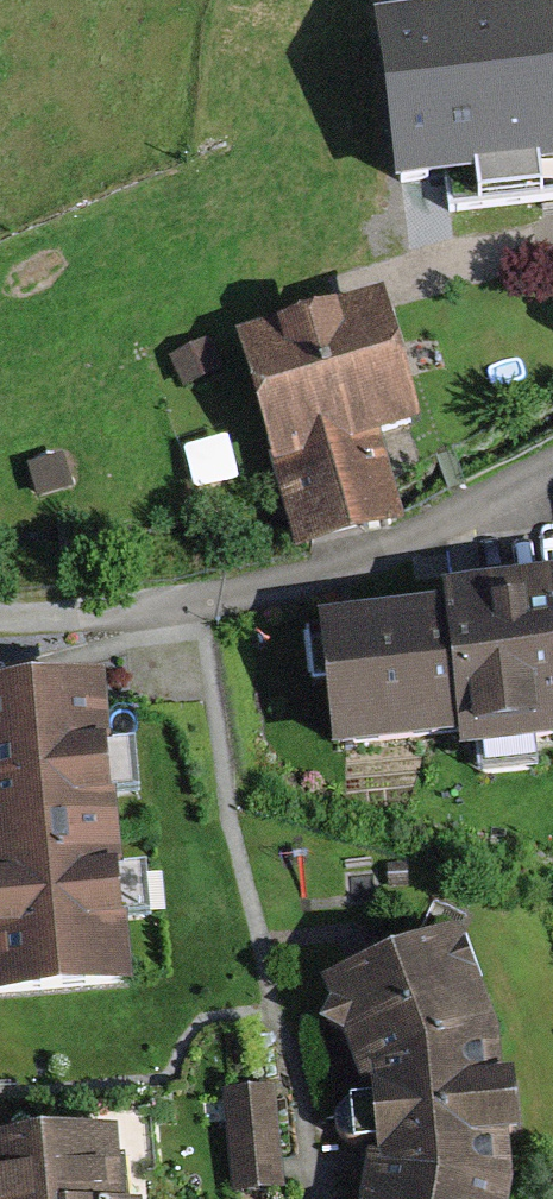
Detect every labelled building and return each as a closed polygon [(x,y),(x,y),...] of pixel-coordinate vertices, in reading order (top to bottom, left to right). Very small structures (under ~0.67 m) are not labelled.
[(375,22),(386,105),(398,191),(446,184),(450,213),(552,199),(552,7),(552,0),(542,0),(375,22)] [(308,325),(231,351),(296,553),(401,521),(382,448),(419,438),(375,303),(308,325)] [(207,372),(191,342),(159,359),(176,389),(207,372)] [(59,494),(51,461),(19,468),(27,502),(59,494)] [(456,742),(458,760),(552,750),(552,586),(461,596),(440,598),(442,619),(321,632),(334,756),(456,742)] [(0,695),(0,1003),(137,988),(103,684),(23,692),(0,695)] [(370,1094),(500,1049),(458,937),(383,968),(328,991),(370,1094)] [(504,1080),(500,1049),(370,1094),(371,1141),(371,1174),(506,1192),(507,1145),(519,1142),(513,1082),(504,1080)] [(272,1092),(221,1096),(230,1196),(280,1192),(272,1092)] [(0,1147),(0,1198),(121,1198),(115,1136),(0,1147)] [(371,1174),(368,1198),(505,1198),(506,1192),(371,1174)]
